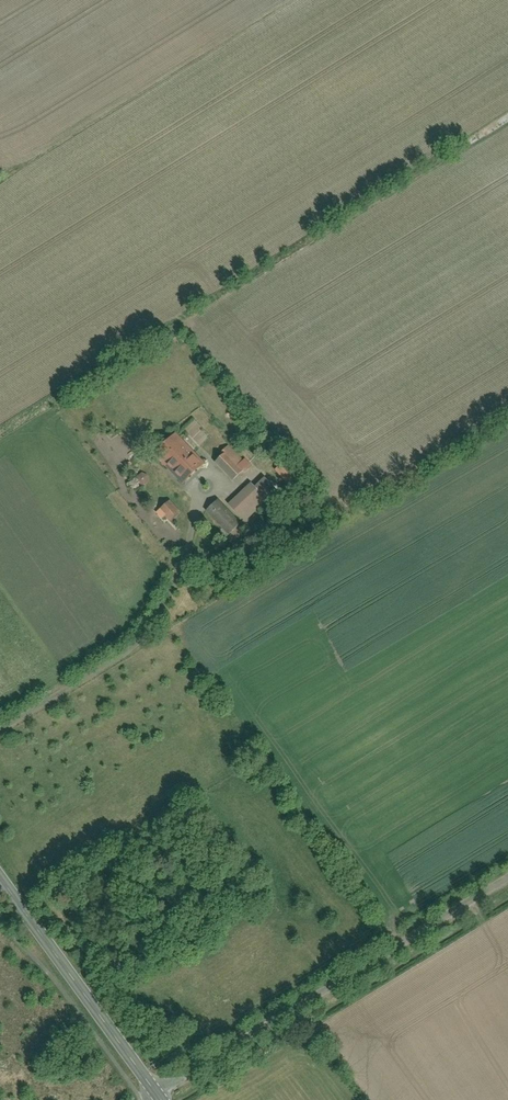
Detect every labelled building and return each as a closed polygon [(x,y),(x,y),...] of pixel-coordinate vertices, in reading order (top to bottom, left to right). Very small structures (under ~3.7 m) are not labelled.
[(206,460),(176,429),(153,452),(183,483),(206,460)] [(244,458),(229,442),(221,451),(223,453),(216,460),(233,479),(244,469),(245,471),(253,464),(246,456),(244,458)] [(301,475),(284,459),(273,470),(291,486),(301,475)] [(143,471),(134,477),(140,486),(148,480),(143,471)] [(266,473),(255,483),(268,498),(273,503),(284,493),(266,473)] [(255,483),(251,480),(229,501),(246,519),(268,498),(255,483)] [(242,521),(218,496),(205,509),(229,533),(242,521)] [(182,510),(171,498),(160,508),(171,520),(182,510)]
